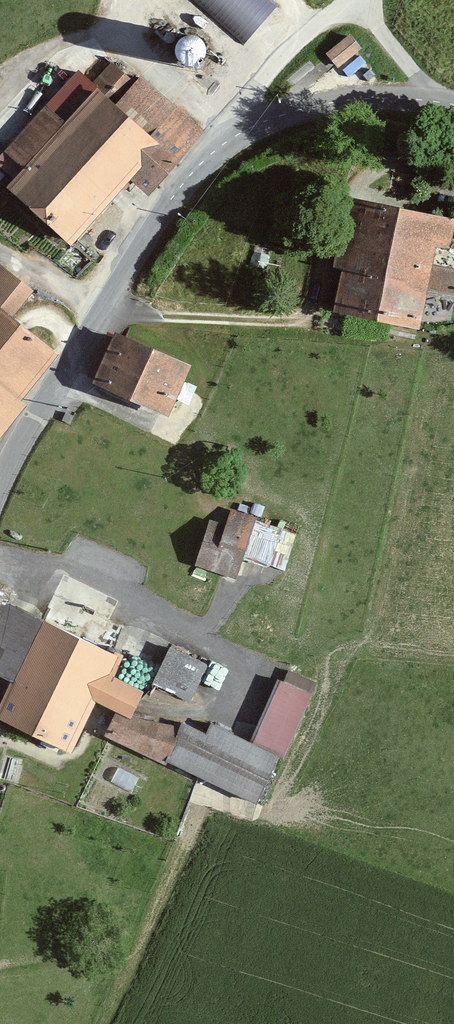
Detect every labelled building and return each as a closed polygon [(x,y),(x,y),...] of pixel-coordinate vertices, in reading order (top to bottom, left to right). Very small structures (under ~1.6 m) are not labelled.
[(244,43),(279,7),(272,0),(198,0),(244,43)] [(189,65),(194,61),(197,55),(198,48),(196,42),(192,37),(186,33),(180,32),(173,34),(168,38),(164,44),(164,51),(165,57),(170,63),(175,66),(182,67),(189,65)] [(361,50),(350,36),(326,56),(337,70),(361,50)] [(113,172),(143,196),(197,130),(127,73),(122,79),(100,59),(83,78),(64,63),(0,143),(0,194),(59,241),(113,172)] [(348,199),(335,265),(344,267),(336,309),(416,325),(424,286),(453,292),(453,271),(429,267),(433,245),(450,248),(453,225),(453,219),(348,199)] [(20,284),(0,269),(0,310),(20,284)] [(9,399),(47,348),(0,314),(0,410),(9,399)] [(80,373),(158,408),(182,355),(104,320),(80,373)] [(199,565),(235,577),(254,520),(232,513),(227,528),(212,524),(199,565)] [(18,681),(1,718),(67,748),(91,698),(129,716),(140,693),(108,676),(116,659),(1,603),(3,594),(0,593),(0,672),(18,681)] [(199,660),(158,642),(142,680),(183,697),(199,660)] [(108,735),(258,806),(279,757),(212,726),(207,736),(183,725),(176,742),(117,716),(108,735)]
